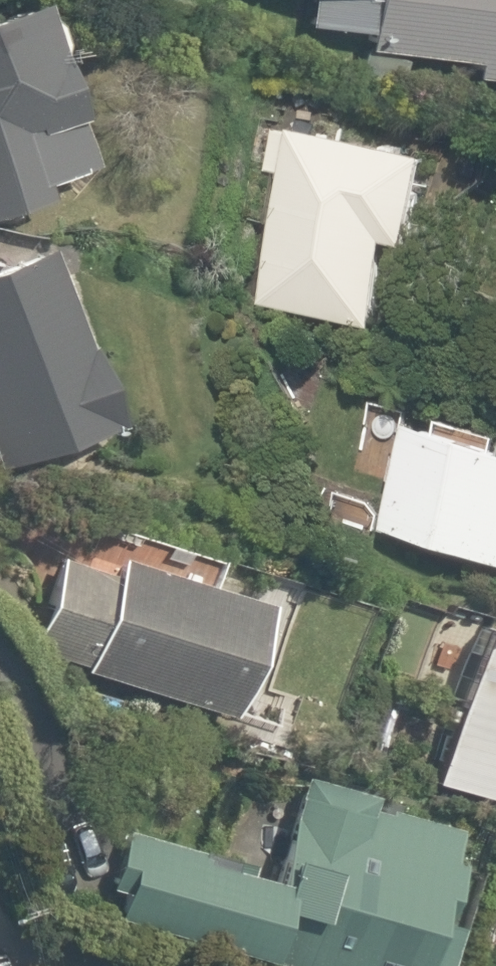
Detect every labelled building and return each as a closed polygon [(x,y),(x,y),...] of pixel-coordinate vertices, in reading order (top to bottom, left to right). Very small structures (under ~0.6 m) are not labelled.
[(495,95),(495,0),(302,0),(298,31),(363,40),(358,76),(495,95)] [(38,206),(33,191),(87,173),(29,3),(0,13),(0,219),(38,206)] [(423,249),(438,143),(284,121),(258,307),(388,326),(400,246),(423,249)] [(0,263),(0,465),(116,414),(42,245),(0,263)] [(383,529),(495,562),(495,444),(415,420),(383,529)] [(81,666),(78,674),(216,719),(252,606),(114,562),(108,580),(55,563),(27,649),(81,666)] [(458,616),(415,787),(487,805),(495,774),(495,626),(458,616)] [(288,792),(269,869),(117,831),(94,924),(266,965),(432,965),(464,835),(288,792)]
